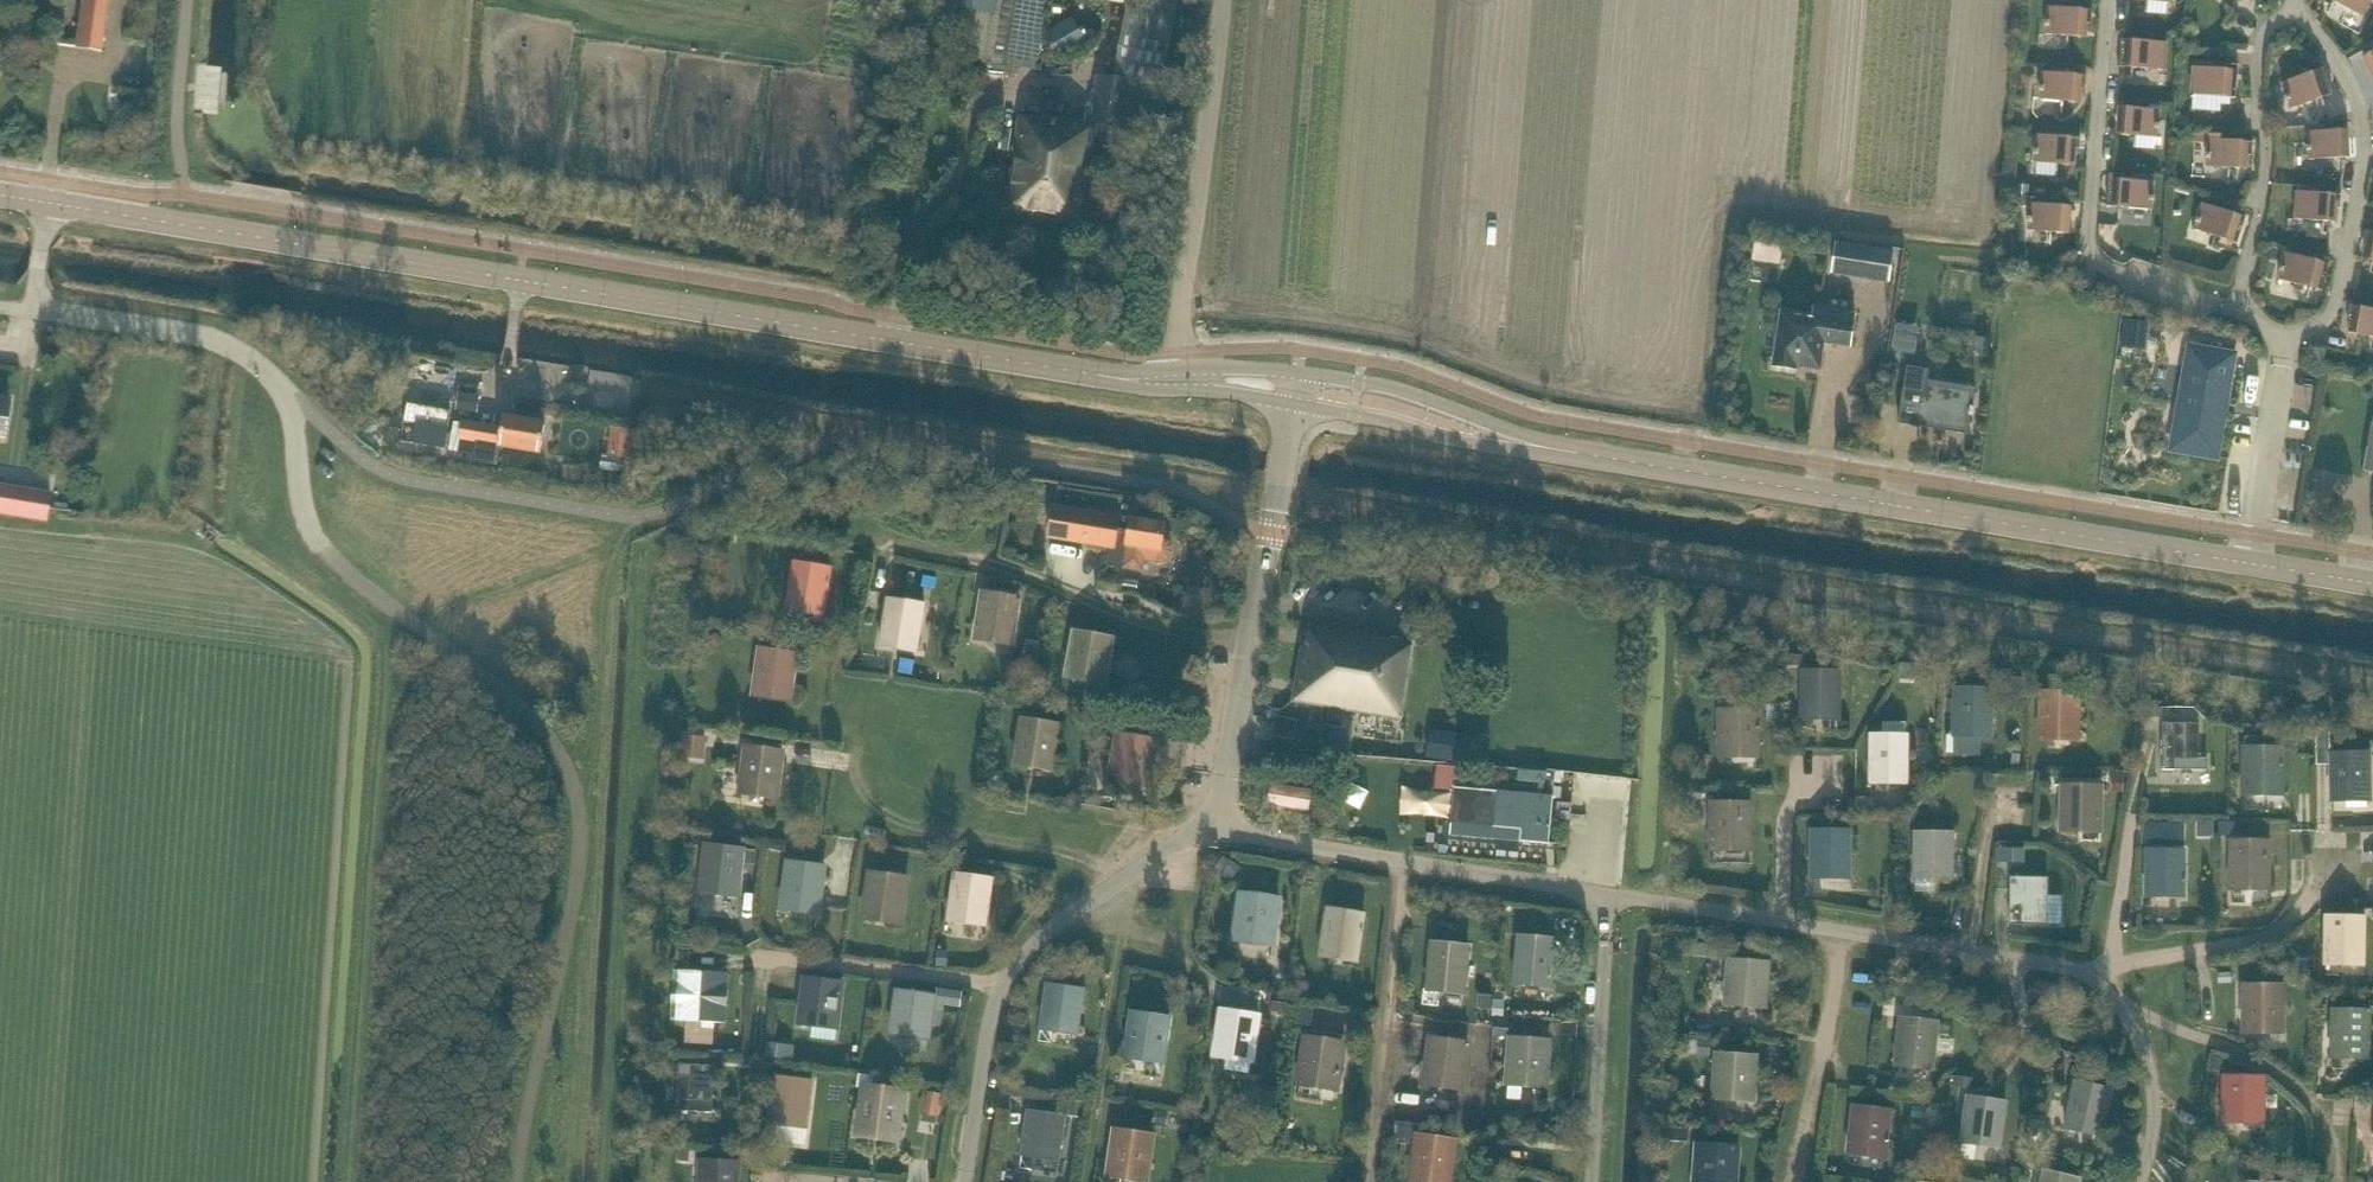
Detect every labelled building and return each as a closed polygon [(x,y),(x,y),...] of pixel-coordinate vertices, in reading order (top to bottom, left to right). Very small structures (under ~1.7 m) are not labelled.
[(107,0),(83,0),(76,48),(99,51),(107,0)] [(958,5),(992,10),(994,0),(958,0),(958,5)] [(991,61),(1020,66),(1030,0),(1000,0),(991,61)] [(1096,131),(1105,133),(1106,125),(1141,131),(1148,87),(1162,89),(1170,41),(1178,0),(1128,0),(1114,80),(1104,78),(1097,124),(1096,131)] [(2363,17),(2372,0),(2331,0),(2363,17)] [(2091,24),(2092,11),(2048,7),(2047,22),(2045,22),(2045,26),(2047,27),(2046,35),(2081,37),(2082,31),(2087,31),(2087,23),(2091,24)] [(985,60),(992,13),(964,9),(957,56),(985,60)] [(1045,32),(1061,57),(1089,40),(1074,15),(1045,32)] [(2164,70),(2166,43),(2122,40),(2120,67),(2164,70)] [(2363,58),(2372,75),(2372,53),(2363,58)] [(2216,69),(2217,61),(2198,60),(2197,67),(2194,67),(2192,94),(2194,94),(2192,109),(2221,111),(2222,97),(2236,98),(2239,65),(2226,64),(2225,70),(2216,69)] [(2291,109),(2333,95),(2324,69),(2282,84),(2286,96),(2285,97),(2286,101),(2288,101),(2291,109)] [(2086,89),(2087,76),(2043,72),(2041,86),(2040,86),(2039,91),(2041,91),(2040,99),(2075,102),(2076,96),(2081,97),(2082,89),(2086,89)] [(2159,124),(2160,111),(2120,107),(2118,128),(2123,129),(2122,135),(2158,138),(2159,129),(2160,129),(2161,124),(2159,124)] [(1011,178),(1006,211),(1081,223),(1096,131),(1097,124),(1043,116),(1042,120),(1021,117),(1011,178)] [(2348,131),(2326,132),(2325,126),(2307,127),(2308,146),(2307,146),(2307,151),(2309,151),(2309,160),(2349,158),(2348,131)] [(2224,141),(2224,135),(2193,133),(2192,142),(2209,143),(2208,153),(2206,153),(2206,158),(2208,158),(2207,167),(2247,170),(2248,155),(2252,156),(2253,143),(2224,141)] [(2080,152),(2081,139),(2037,136),(2036,150),(2034,150),(2034,155),(2035,155),(2035,163),(2070,165),(2071,159),(2076,160),(2076,152),(2080,152)] [(2122,180),(2122,175),(2110,174),(2108,206),(2152,210),(2153,201),(2154,201),(2155,196),(2153,196),(2154,183),(2122,180)] [(2319,194),(2320,188),(2299,186),(2298,192),(2295,219),(2335,222),(2337,208),(2340,209),(2342,196),(2319,194)] [(2046,199),(2020,196),(2018,196),(2017,206),(2031,207),(2030,217),(2028,217),(2028,222),(2029,222),(2029,230),(2064,234),(2065,228),(2069,228),(2071,207),(2046,205),(2046,199)] [(2237,244),(2246,218),(2204,204),(2199,218),(2197,218),(2196,222),(2197,223),(2195,230),(2237,244)] [(2369,232),(2365,253),(2369,254),(2368,260),(2372,261),(2372,233),(2369,232)] [(1838,243),(1833,271),(1870,278),(1875,250),(1838,243)] [(2318,256),(2317,261),(2286,253),(2282,266),(2281,266),(2280,271),(2281,271),(2279,280),(2322,290),(2330,259),(2318,256)] [(2350,305),(2348,318),(2352,319),(2349,333),(2372,337),(2372,309),(2350,305)] [(1851,347),(1856,314),(1814,307),(1814,309),(1820,310),(1819,317),(1782,311),(1773,366),(1797,370),(1797,366),(1821,370),(1825,343),(1851,347)] [(2228,401),(2236,354),(2189,346),(2182,393),(2191,394),(2182,443),(2210,448),(2218,399),(2228,401)] [(1927,381),(1929,371),(1908,367),(1899,422),(1919,425),(1920,419),(1970,427),(1976,389),(1927,381)] [(4,439),(10,398),(0,397),(0,438),(4,439)] [(541,453),(546,421),(506,414),(504,427),(464,421),(459,452),(474,454),(473,460),(497,465),(501,446),(541,453)] [(2372,424),(2364,472),(2372,473),(2372,424)] [(22,488),(17,516),(45,520),(47,508),(50,493),(22,488)] [(1118,529),(1120,516),(1055,505),(1049,538),(1113,548),(1110,565),(1144,570),(1145,560),(1159,562),(1165,561),(1170,558),(1173,552),(1172,546),(1169,541),(1163,539),(1165,523),(1132,518),(1130,531),(1118,529)] [(720,532),(713,541),(723,550),(731,542),(720,532)] [(807,565),(807,566),(796,565),(794,575),(793,574),(788,609),(824,615),(831,569),(807,565)] [(1013,633),(1019,598),(982,593),(975,638),(987,640),(989,629),(1013,633)] [(901,601),(901,603),(890,601),(888,611),(887,611),(881,645),(917,651),(925,605),(901,601)] [(1402,721),(1414,644),(1311,625),(1307,647),(1302,646),(1293,702),(1402,721)] [(1089,634),(1088,636),(1077,634),(1075,644),(1074,643),(1068,678),(1080,680),(1082,669),(1106,673),(1112,639),(1089,634)] [(773,651),(773,653),(762,651),(760,661),(759,661),(755,696),(767,697),(768,686),(793,689),(797,654),(773,651)] [(1839,708),(1840,673),(1816,673),(1816,674),(1804,674),(1804,684),(1803,684),(1803,719),(1815,719),(1815,707),(1839,708)] [(1992,725),(1992,690),(1968,690),(1968,691),(1957,691),(1957,701),(1955,701),(1955,736),(1967,736),(1967,724),(1992,725)] [(2078,729),(2079,694),(2054,693),(2054,694),(2043,694),(2043,704),(2042,704),(2041,739),(2053,739),(2053,728),(2078,729)] [(1168,713),(1181,708),(1177,697),(1164,702),(1168,713)] [(1734,745),(1758,745),(1758,710),(1734,711),(1734,712),(1722,712),(1723,722),(1721,722),(1722,757),(1734,757),(1734,745)] [(1035,721),(1035,722),(1024,720),(1022,730),(1021,730),(1015,764),(1027,766),(1029,755),(1053,759),(1059,725),(1035,721)] [(2199,759),(2199,724),(2175,724),(2175,725),(2164,725),(2164,735),(2163,735),(2162,770),(2207,770),(2207,759),(2199,759)] [(1185,736),(1186,727),(1173,725),(1172,733),(1185,736)] [(1907,771),(1908,737),(1884,736),(1884,737),(1873,737),(1872,747),(1871,747),(1871,782),(1883,782),(1883,771),(1907,771)] [(689,737),(688,756),(700,757),(701,738),(689,737)] [(1132,737),(1131,739),(1120,737),(1119,747),(1118,747),(1112,781),(1124,783),(1126,772),(1150,775),(1156,741),(1132,737)] [(2262,749),(2262,738),(2245,738),(2245,794),(2282,795),(2282,749),(2262,749)] [(759,749),(759,750),(748,749),(746,759),(745,758),(741,793),(753,795),(754,783),(779,786),(783,752),(759,749)] [(2333,801),(2369,801),(2369,754),(2345,755),(2345,756),(2334,756),(2334,766),(2332,766),(2333,801)] [(1305,789),(1267,785),(1265,804),(1302,809),(1305,789)] [(2099,822),(2100,787),(2058,786),(2058,798),(2063,798),(2062,832),(2074,832),(2075,821),(2099,822)] [(1549,843),(1553,797),(1455,788),(1451,823),(1522,829),(1521,841),(1549,843)] [(1713,850),(1749,850),(1749,804),(1725,804),(1725,805),(1714,805),(1714,815),(1713,815),(1713,850)] [(1825,866),(1849,866),(1850,832),(1825,832),(1825,833),(1814,833),(1814,843),(1813,843),(1813,878),(1825,878),(1825,866)] [(1928,867),(1952,867),(1953,832),(1916,832),(1916,878),(1928,878),(1928,867)] [(694,845),(695,836),(687,835),(686,844),(694,845)] [(785,851),(786,841),(772,840),(770,849),(785,851)] [(2232,889),(2268,889),(2269,842),(2232,843),(2232,889)] [(736,895),(741,850),(717,847),(717,848),(706,847),(705,857),(704,857),(700,892),(736,895)] [(2183,897),(2184,851),(2160,851),(2160,852),(2149,852),(2148,862),(2147,862),(2147,897),(2183,897)] [(1224,875),(1232,863),(1224,857),(1215,869),(1224,875)] [(821,902),(825,867),(788,863),(783,909),(795,910),(796,899),(821,902)] [(883,875),(883,876),(872,874),(871,884),(870,884),(865,919),(877,920),(878,909),(903,912),(907,878),(883,875)] [(968,876),(968,877),(957,876),(955,886),(954,886),(950,920),(986,925),(992,879),(968,876)] [(2047,925),(2048,879),(2024,878),(2024,880),(2012,879),(2012,890),(2011,889),(2011,924),(2047,925)] [(1275,934),(1280,899),(1242,894),(1236,941),(1256,943),(1257,932),(1275,934)] [(2339,918),(2340,911),(2328,910),(2328,929),(2327,929),(2326,964),(2338,964),(2338,953),(2363,953),(2364,918),(2339,918)] [(1341,911),(1340,913),(1329,911),(1328,921),(1326,921),(1321,955),(1333,957),(1335,946),(1359,949),(1365,915),(1341,911)] [(1553,975),(1556,940),(1531,938),(1531,939),(1520,938),(1519,948),(1518,948),(1515,983),(1527,984),(1528,973),(1553,975)] [(1693,957),(1721,959),(1722,945),(1693,943),(1693,957)] [(1464,993),(1469,947),(1445,945),(1445,946),(1434,945),(1433,955),(1431,955),(1428,990),(1464,993)] [(684,963),(684,950),(676,949),(675,962),(684,963)] [(946,966),(947,953),(938,953),(938,966),(946,966)] [(1765,997),(1768,962),(1744,960),(1743,962),(1732,961),(1731,971),(1730,971),(1728,1005),(1740,1006),(1740,995),(1765,997)] [(717,1021),(719,975),(695,974),(695,975),(683,975),(683,985),(682,985),(680,1020),(717,1021)] [(837,1017),(841,982),(805,978),(799,1024),(811,1025),(813,1014),(837,1017)] [(1060,986),(1060,987),(1049,986),(1047,996),(1046,995),(1041,1030),(1078,1035),(1084,989),(1060,986)] [(2282,1033),(2282,986),(2258,986),(2258,988),(2246,988),(2246,998),(2245,998),(2245,1033),(2282,1033)] [(911,991),(911,992),(899,991),(898,1001),(897,1001),(892,1035),(928,1040),(935,994),(911,991)] [(1200,1007),(1203,996),(1190,992),(1187,1003),(1200,1007)] [(1504,1010),(1505,997),(1496,996),(1495,1009),(1504,1010)] [(1307,1019),(1309,1006),(1300,1005),(1298,1018),(1307,1019)] [(1488,1024),(1490,1012),(1480,1011),(1479,1023),(1488,1024)] [(2369,1046),(2369,1012),(2345,1011),(2345,1012),(2334,1012),(2334,1022),(2332,1022),(2332,1057),(2344,1057),(2344,1046),(2369,1046)] [(1163,1063),(1170,1017),(1133,1012),(1127,1058),(1163,1063)] [(1235,1012),(1234,1014),(1223,1012),(1222,1022),(1221,1022),(1216,1056),(1228,1058),(1229,1047),(1254,1050),(1259,1016),(1235,1012)] [(1933,1068),(1937,1023),(1913,1020),(1913,1022),(1902,1021),(1901,1031),(1900,1031),(1897,1065),(1933,1068)] [(1505,1052),(1506,1040),(1495,1039),(1494,1051),(1505,1052)] [(1546,1075),(1548,1041),(1524,1039),(1524,1040),(1513,1040),(1512,1050),(1511,1050),(1509,1085),(1520,1085),(1520,1086),(1546,1088),(1547,1076),(1546,1075)] [(1319,1040),(1319,1041),(1308,1040),(1306,1050),(1305,1049),(1300,1084),(1336,1089),(1343,1044),(1319,1040)] [(1444,1040),(1444,1041),(1433,1040),(1431,1050),(1430,1050),(1425,1084),(1437,1086),(1439,1075),(1463,1078),(1468,1044),(1444,1040)] [(1710,1050),(1711,1040),(1701,1040),(1700,1049),(1710,1050)] [(770,1043),(769,1056),(787,1059),(789,1045),(770,1043)] [(1752,1091),(1755,1056),(1731,1054),(1731,1055),(1719,1055),(1719,1065),(1718,1065),(1715,1099),(1727,1100),(1728,1089),(1752,1091)] [(1228,1070),(1229,1062),(1220,1061),(1219,1068),(1228,1070)] [(713,1101),(715,1067),(691,1065),(691,1066),(680,1066),(679,1076),(678,1076),(676,1111),(688,1111),(689,1100),(713,1101)] [(788,1077),(788,1078),(777,1077),(776,1087),(775,1087),(770,1122),(782,1123),(782,1125),(807,1129),(813,1080),(788,1077)] [(2262,1123),(2263,1077),(2238,1077),(2238,1078),(2227,1078),(2227,1088),(2226,1088),(2225,1123),(2262,1123)] [(2088,1085),(2087,1087),(2076,1084),(2074,1094),(2073,1094),(2066,1128),(2078,1130),(2080,1119),(2104,1124),(2111,1091),(2088,1085)] [(903,1093),(878,1090),(866,1088),(860,1134),(896,1139),(903,1093)] [(943,1104),(944,1095),(930,1093),(929,1102),(943,1104)] [(1982,1099),(1982,1100),(1970,1098),(1969,1108),(1968,1108),(1963,1143),(1975,1144),(1977,1133),(2001,1137),(2006,1102),(1982,1099)] [(1168,1110),(1156,1109),(1153,1123),(1166,1125),(1168,1110)] [(1867,1109),(1867,1110),(1856,1109),(1854,1119),(1853,1118),(1849,1153),(1885,1158),(1891,1112),(1867,1109)] [(1042,1112),(1041,1113),(1030,1112),(1029,1122),(1027,1121),(1022,1156),(1058,1161),(1066,1116),(1042,1112)] [(1411,1139),(1412,1130),(1399,1129),(1398,1137),(1411,1139)] [(1129,1132),(1129,1133),(1118,1132),(1116,1142),(1115,1142),(1110,1176),(1146,1181),(1153,1136),(1129,1132)] [(1432,1139),(1420,1137),(1419,1147),(1418,1147),(1412,1181),(1417,1181),(1425,1181),(1426,1172),(1450,1175),(1456,1141),(1432,1138),(1432,1139)] [(1736,1149),(1712,1147),(1712,1148),(1701,1147),(1700,1157),(1699,1157),(1697,1181),(1709,1181),(1716,1181),(1734,1181),(1736,1149)] [(739,1163),(702,1161),(701,1181),(738,1181),(739,1163)] [(2055,1175),(2039,1171),(2036,1181),(2038,1181),(2079,1181),(2079,1180),(2055,1174),(2055,1175)]
